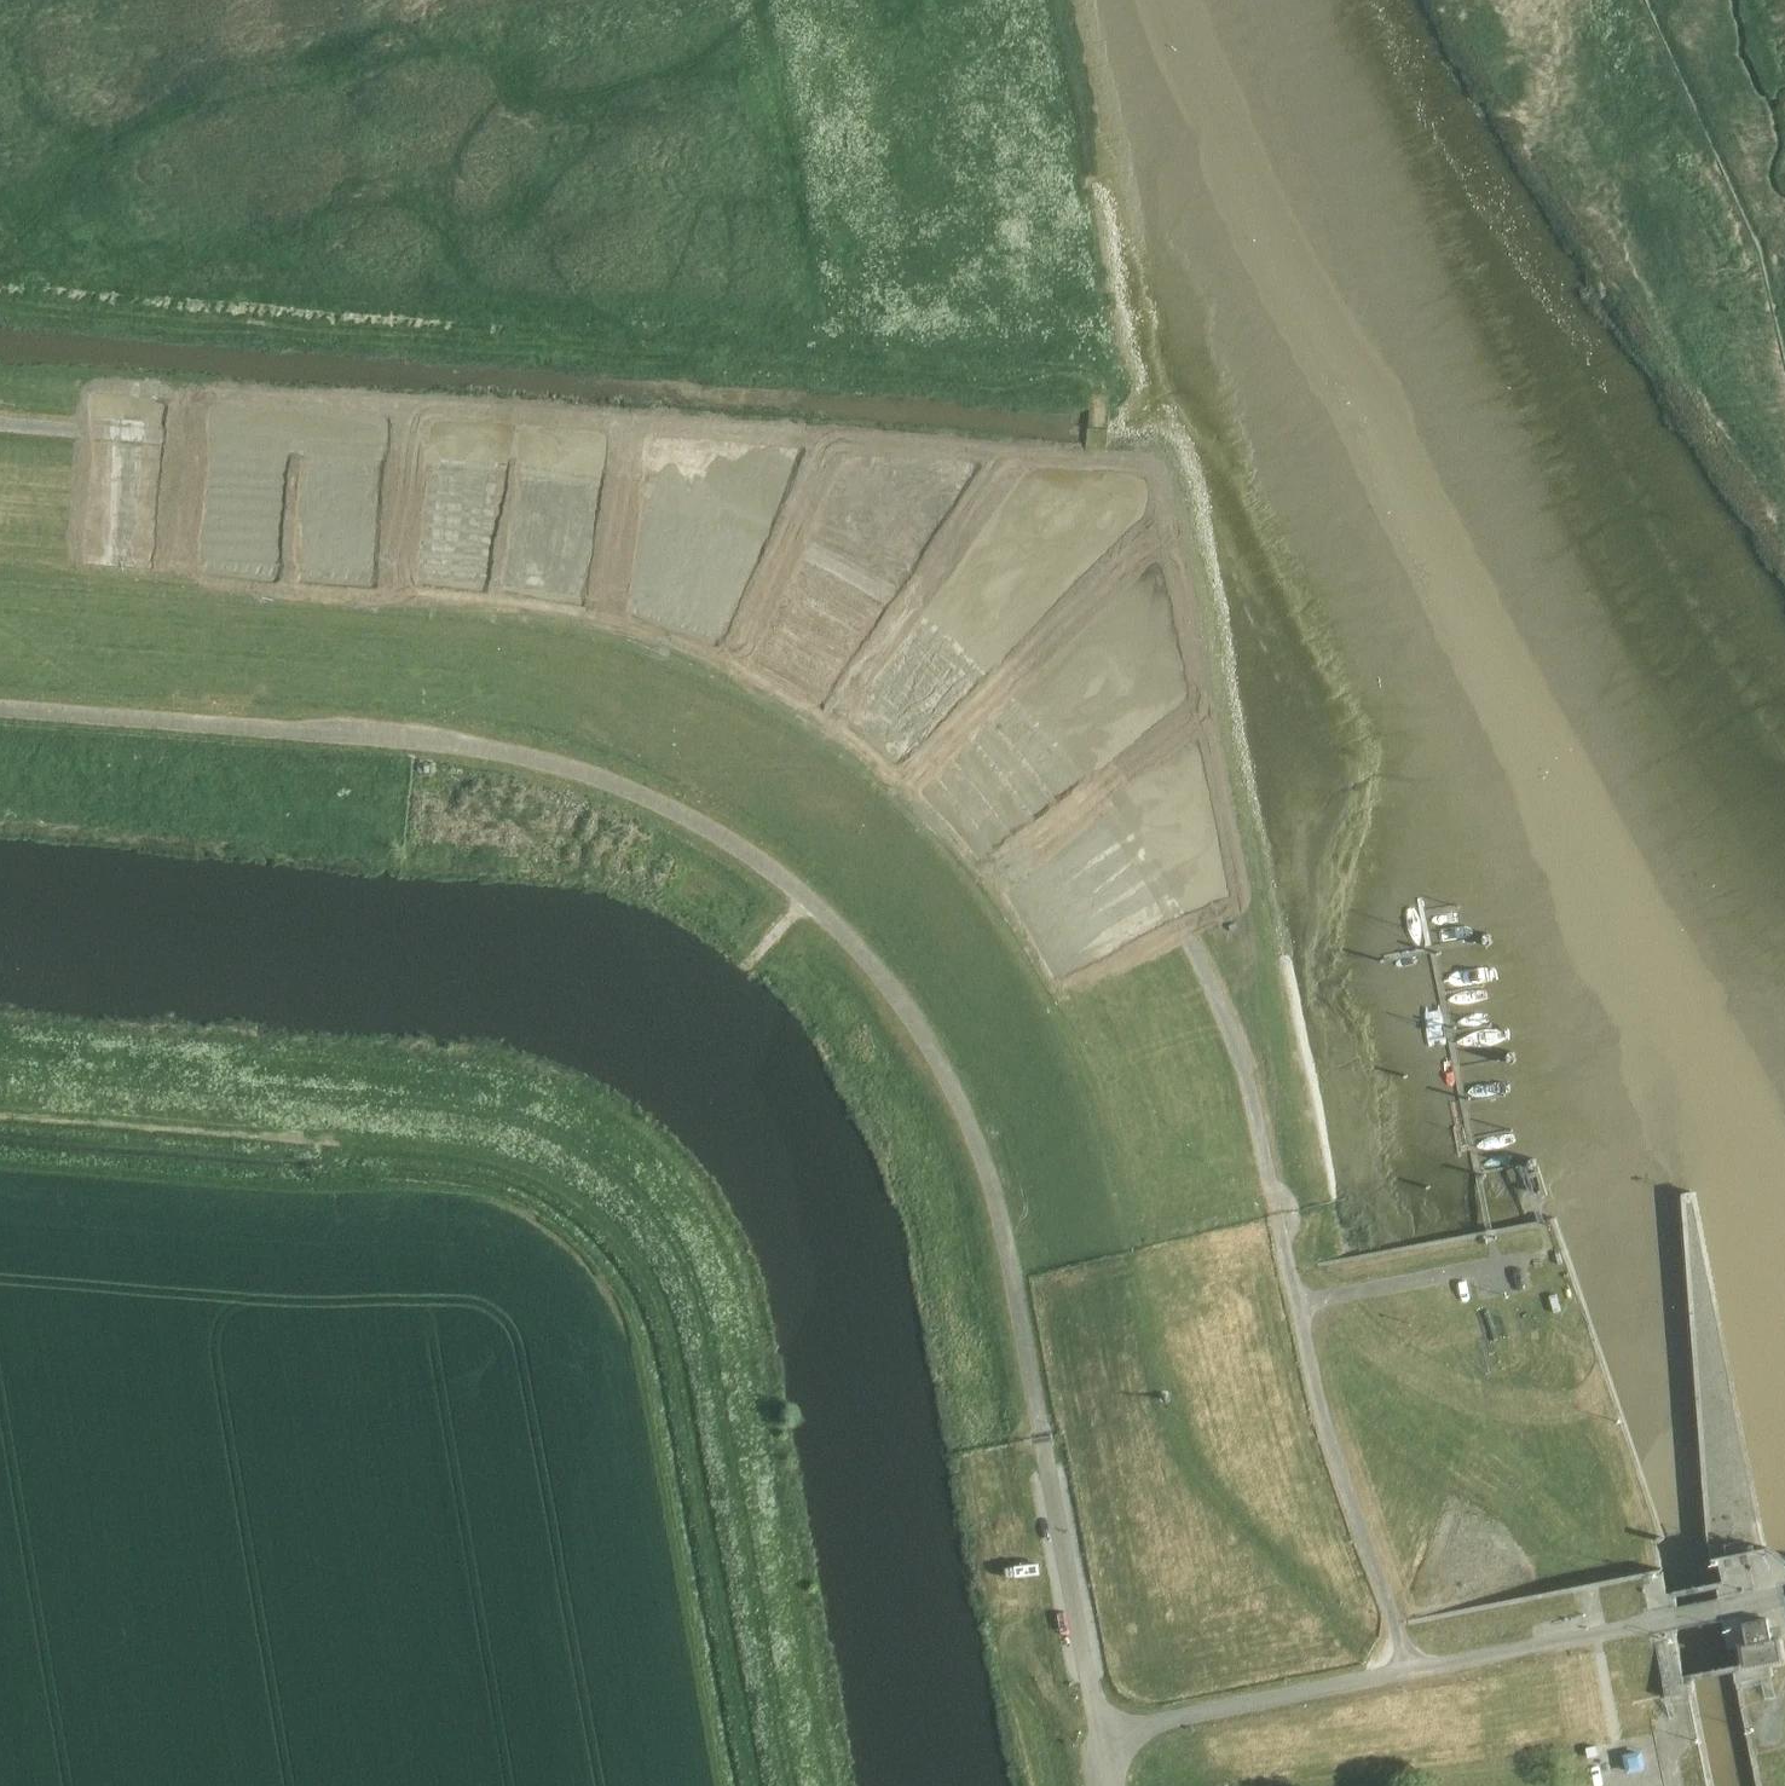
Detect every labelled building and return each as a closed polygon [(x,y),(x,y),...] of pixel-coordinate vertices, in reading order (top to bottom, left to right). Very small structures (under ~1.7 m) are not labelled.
[(1772,1645),(1767,1623),(1742,1628),(1747,1650),(1741,1651),(1745,1671),(1781,1664),(1776,1644),(1772,1645)] [(1628,1773),(1643,1770),(1640,1755),(1625,1758),(1628,1773)]
